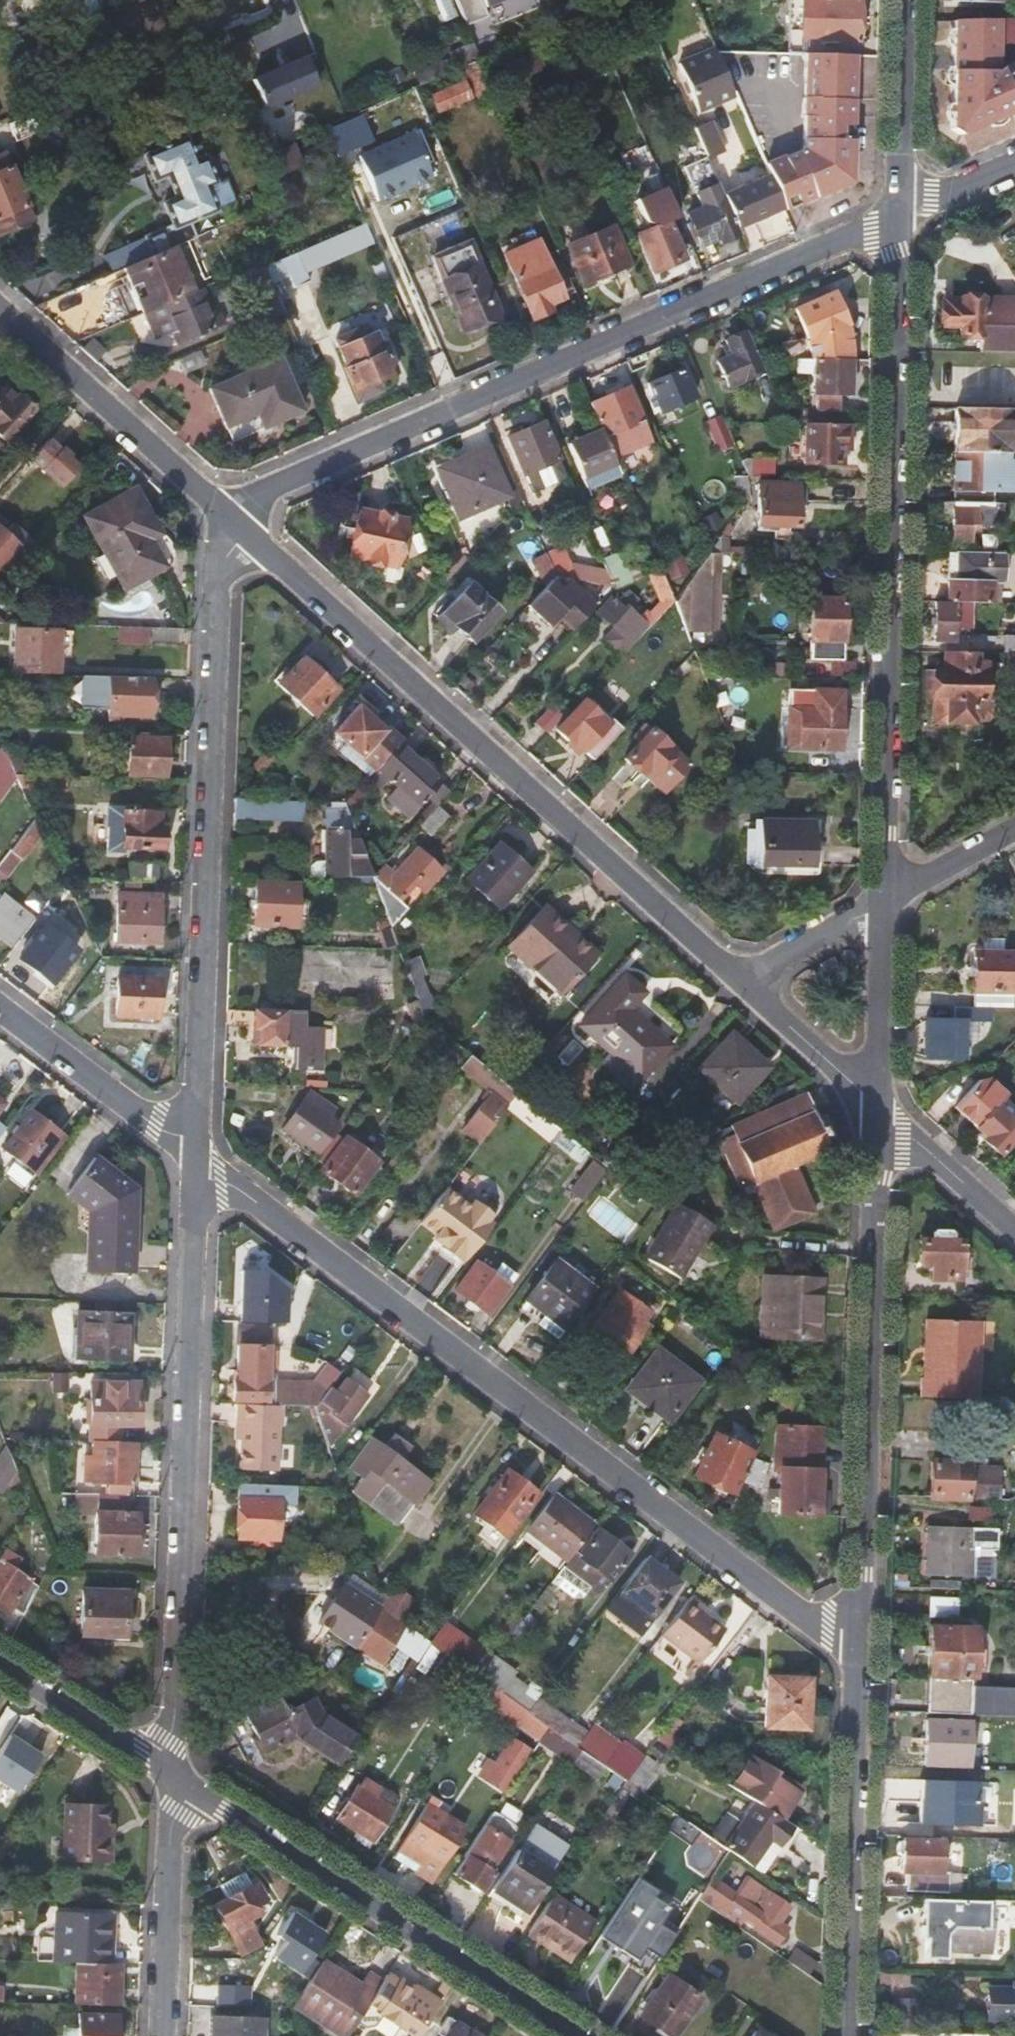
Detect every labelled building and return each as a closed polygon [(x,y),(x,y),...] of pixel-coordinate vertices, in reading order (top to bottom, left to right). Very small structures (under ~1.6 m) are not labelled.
[(480,0),(454,0),(463,24),(486,15),(480,0)] [(485,10),(509,0),(481,0),(485,10)] [(786,58),(798,58),(799,40),(800,0),(788,0),(786,58)] [(799,40),(830,41),(830,45),(855,45),(856,1),(824,0),(800,0),(799,40)] [(1014,109),(1014,24),(1013,18),(951,18),(949,126),(958,133),(1014,109)] [(489,42),(493,53),(517,43),(513,32),(489,42)] [(432,60),(412,69),(418,85),(474,61),(478,60),(471,43),(447,53),(450,59),(434,65),(432,60)] [(698,112),(735,95),(718,56),(714,46),(677,62),(698,112)] [(533,52),(502,66),(509,84),(541,70),(533,52)] [(850,104),(851,60),(798,58),(786,58),(718,56),(735,95),(763,160),(769,175),(775,189),(783,207),(784,209),(837,185),(849,173),(849,143),(847,143),(847,104),(850,104)] [(305,57),(253,80),(265,108),(317,85),(305,57)] [(387,113),(381,101),(357,112),(365,132),(390,121),(387,113)] [(723,152),(710,121),(694,128),(708,158),(723,152)] [(416,135),(425,160),(439,153),(429,129),(416,135)] [(171,246),(195,236),(189,222),(217,210),(207,186),(216,183),(205,157),(196,161),(186,137),(143,156),(154,181),(166,176),(176,198),(163,204),(173,225),(145,237),(152,254),(171,246)] [(18,187),(3,152),(0,153),(0,195),(18,187)] [(394,229),(438,211),(432,193),(440,190),(433,175),(381,197),(394,229)] [(775,189),(769,175),(724,194),(738,226),(783,207),(775,189)] [(18,187),(0,195),(0,234),(32,219),(18,187)] [(666,189),(635,202),(647,230),(636,235),(652,273),(684,259),(668,224),(679,219),(666,189)] [(686,214),(701,247),(717,239),(720,244),(739,236),(723,199),(686,214)] [(351,245),(371,237),(364,222),(345,231),(351,245)] [(583,284),(628,264),(611,225),(566,244),(583,284)] [(214,236),(210,229),(201,233),(204,240),(214,236)] [(549,305),(574,294),(555,251),(541,257),(531,230),(508,240),(513,251),(503,255),(530,322),(552,312),(549,305)] [(463,330),(499,315),(469,245),(433,260),(463,330)] [(124,275),(141,314),(142,313),(191,292),(171,246),(152,254),(121,268),(124,275)] [(309,280),(297,252),(264,267),(270,281),(287,274),(292,287),(309,280)] [(248,268),(263,303),(254,307),(260,323),(284,313),(277,298),(270,281),(264,267),(261,262),(248,268)] [(239,272),(254,307),(263,303),(248,268),(239,272)] [(212,313),(201,288),(191,292),(142,313),(154,340),(171,333),(176,345),(218,326),(212,313)] [(812,355),(812,358),(852,358),(852,357),(849,334),(831,292),(794,309),(812,355)] [(975,351),(1014,352),(1014,300),(981,299),(964,298),(940,297),(940,328),(957,329),(956,337),(976,338),(975,351)] [(212,313),(218,326),(225,323),(219,310),(212,313)] [(336,339),(348,367),(344,369),(358,401),(379,392),(374,382),(397,373),(388,351),(383,354),(375,334),(359,339),(355,331),(336,339)] [(728,388),(761,372),(743,333),(724,342),(730,354),(716,361),(728,388)] [(209,388),(226,427),(264,411),(270,423),(301,410),(279,358),(209,388)] [(839,412),(840,394),(840,379),(851,379),(852,358),(812,358),(812,394),(816,394),(817,412),(839,412)] [(659,413),(695,397),(682,367),(646,382),(659,413)] [(851,394),(851,379),(840,379),(840,394),(851,394)] [(629,385),(588,403),(599,427),(612,460),(654,441),(629,385)] [(30,409),(16,396),(13,398),(1,386),(0,387),(0,440),(2,443),(31,412),(30,409)] [(954,407),(954,451),(1007,452),(1008,408),(954,407)] [(231,441),(270,423),(264,411),(226,427),(231,441)] [(717,451),(733,443),(723,422),(719,414),(704,420),(717,451)] [(524,474),(526,473),(531,484),(529,485),(532,493),(536,494),(543,491),(542,488),(559,480),(560,482),(566,479),(557,458),(541,422),(507,438),(524,474)] [(850,448),(850,423),(804,423),(803,463),(842,464),(843,449),(850,448)] [(586,487),(619,473),(612,460),(599,427),(567,441),(586,487)] [(29,458),(60,486),(76,468),(66,458),(68,456),(59,448),(57,450),(45,440),(29,458)] [(458,518),(507,496),(486,447),(436,469),(458,518)] [(952,501),(992,502),(992,491),(1014,491),(1014,460),(1007,460),(1007,452),(954,451),(952,501)] [(757,528),(796,528),(797,482),(758,481),(757,528)] [(125,588),(164,567),(148,539),(158,533),(134,489),(86,516),(125,588)] [(745,509),(742,501),(707,551),(710,551),(720,551),(750,552),(751,546),(728,546),(728,536),(745,509)] [(1002,511),(1003,502),(992,502),(952,501),(952,540),(974,541),(976,526),(994,526),(995,511),(1002,511)] [(348,560),(396,568),(405,518),(358,509),(348,560)] [(24,551),(0,530),(0,563),(1,562),(8,569),(24,551)] [(561,545),(542,553),(552,576),(551,577),(570,579),(614,589),(607,573),(605,567),(572,570),(561,545)] [(720,551),(710,551),(675,600),(688,632),(718,633),(720,551)] [(1007,553),(955,551),(954,566),(947,566),(946,601),(970,602),(993,602),(994,582),(1006,582),(1007,553)] [(529,568),(544,584),(551,577),(552,576),(542,553),(529,568)] [(396,568),(378,565),(376,574),(382,579),(391,581),(399,578),(401,567),(396,567),(396,568)] [(629,646),(647,627),(672,600),(672,599),(672,598),(670,593),(662,572),(661,569),(649,574),(645,576),(657,605),(648,616),(643,612),(638,618),(630,610),(637,602),(625,591),(615,603),(611,599),(596,616),(611,629),(599,642),(617,659),(629,646)] [(622,569),(607,573),(614,589),(615,589),(628,583),(622,569)] [(557,615),(572,629),(596,604),(570,579),(562,587),(551,577),(544,584),(525,606),(547,626),(557,615)] [(434,621),(449,635),(455,628),(471,642),(499,611),(468,582),(434,621)] [(810,659),(841,659),(843,598),(810,597),(810,659)] [(969,627),(970,602),(946,601),(933,601),(932,640),(955,641),(955,626),(969,627)] [(148,627),(118,627),(118,643),(148,643),(148,627)] [(12,628),(11,673),(58,674),(58,629),(12,628)] [(1003,655),(1005,655),(1014,655),(1014,636),(1004,636),(1003,655)] [(933,671),(932,700),(931,722),(974,724),(974,719),(987,719),(991,716),(992,703),(989,700),(984,700),(984,683),(990,684),(990,677),(995,677),(995,663),(979,662),(979,653),(943,652),(942,671),(933,671)] [(1014,673),(1014,655),(1005,655),(1006,673),(1014,673)] [(312,716),(337,690),(301,657),(276,683),(312,716)] [(921,700),(932,700),(933,671),(921,671),(921,700)] [(149,677),(83,676),(82,708),(109,708),(108,719),(122,720),(122,715),(148,715),(149,677)] [(841,691),(786,690),(785,748),(840,749),(841,691)] [(556,729),(591,762),(619,732),(583,699),(556,729)] [(332,732),(373,769),(376,766),(397,743),(401,738),(388,726),(384,731),(356,706),(332,732)] [(616,754),(660,793),(688,764),(645,723),(616,754)] [(166,777),(167,737),(129,735),(127,776),(166,777)] [(436,780),(397,743),(376,766),(388,777),(396,785),(385,797),(404,814),(424,792),(436,780)] [(15,776),(14,774),(0,744),(0,795),(15,776)] [(251,765),(259,774),(275,758),(267,749),(251,765)] [(388,777),(376,766),(373,769),(369,773),(381,785),(388,777)] [(33,786),(28,774),(14,774),(15,776),(21,788),(33,786)] [(448,791),(436,780),(424,792),(436,804),(448,791)] [(297,819),(299,800),(233,799),(233,816),(297,819)] [(322,875),(371,879),(369,877),(342,802),(330,801),(330,809),(324,809),(323,861),(322,875)] [(447,816),(435,805),(434,807),(417,825),(428,836),(447,816)] [(162,849),(163,825),(154,824),(155,812),(120,810),(120,807),(104,806),(104,827),(118,828),(118,848),(162,849)] [(22,860),(43,834),(34,816),(8,851),(22,860)] [(759,866),(810,867),(811,821),(761,820),(759,866)] [(497,908),(530,871),(498,842),(464,880),(497,908)] [(392,872),(382,863),(369,877),(371,879),(373,887),(389,926),(403,909),(396,902),(412,885),(422,894),(441,872),(414,848),(392,872)] [(322,875),(323,861),(314,861),(308,866),(308,875),(322,875)] [(129,863),(128,882),(161,883),(162,865),(129,863)] [(294,928),(296,884),(255,881),(253,926),(294,928)] [(31,916),(0,893),(0,939),(9,946),(31,916)] [(157,944),(159,894),(117,893),(115,942),(157,944)] [(557,993),(589,957),(559,929),(564,924),(544,906),(507,947),(557,993)] [(389,926),(385,917),(374,921),(377,931),(376,932),(381,948),(397,949),(394,941),(389,927),(389,926)] [(593,952),(564,924),(559,929),(589,957),(593,952)] [(51,983),(76,950),(43,925),(17,959),(51,983)] [(1004,938),(982,937),(982,951),(974,950),(973,1006),(990,1007),(1014,1007),(1014,979),(1014,952),(1004,951),(1004,938)] [(418,955),(401,961),(423,1018),(459,977),(450,970),(428,993),(422,977),(425,975),(418,955)] [(644,993),(623,974),(576,1026),(608,1055),(602,1061),(607,1065),(604,1068),(613,1075),(613,1083),(620,1089),(628,1089),(636,1080),(638,1081),(670,1045),(630,1009),(641,995),(644,993)] [(155,1018),(157,979),(116,976),(114,1016),(155,1018)] [(990,1021),(990,1007),(973,1006),(953,1006),(952,1018),(927,1018),(926,1058),(963,1058),(965,1021),(990,1021)] [(303,1028),(304,1012),(225,1009),(225,1022),(257,1025),(257,1046),(296,1048),(295,1068),(320,1068),(322,1030),(303,1028)] [(735,1104),(770,1067),(732,1033),(697,1070),(735,1104)] [(490,1113),(497,1119),(506,1107),(516,1094),(469,1056),(459,1069),(487,1092),(483,1097),(495,1107),(490,1113)] [(985,1078),(977,1079),(953,1106),(975,1126),(975,1127),(984,1135),(981,1139),(999,1155),(1014,1137),(1014,1122),(996,1105),(1005,1096),(985,1078)] [(327,1117),(334,1108),(309,1090),(281,1128),(315,1153),(337,1124),(327,1117)] [(532,1107),(516,1094),(506,1107),(522,1120),(532,1107)] [(752,1186),(771,1230),(815,1212),(795,1167),(831,1152),(805,1094),(729,1126),(731,1134),(710,1143),(717,1160),(724,1157),(739,1190),(752,1186)] [(35,1172),(63,1136),(29,1111),(2,1147),(35,1172)] [(463,1130),(479,1143),(486,1133),(469,1120),(463,1130)] [(586,1152),(562,1132),(552,1145),(576,1165),(586,1152)] [(353,1193),(377,1162),(343,1136),(314,1175),(327,1185),(332,1179),(353,1193)] [(132,1271),(136,1188),(94,1157),(66,1194),(86,1209),(84,1270),(132,1271)] [(591,1159),(567,1190),(582,1201),(605,1170),(591,1159)] [(473,1201),(448,1182),(443,1189),(468,1207),(473,1201)] [(468,1207),(443,1189),(422,1217),(417,1223),(433,1236),(431,1239),(442,1247),(440,1249),(461,1265),(491,1225),(487,1221),(491,1215),(473,1201),(468,1207)] [(677,1278),(710,1225),(675,1203),(643,1256),(677,1278)] [(387,1232),(409,1233),(417,1223),(422,1217),(399,1216),(387,1232)] [(960,1240),(917,1238),(916,1263),(929,1264),(929,1278),(959,1280),(960,1240)] [(528,1322),(554,1341),(594,1289),(554,1259),(523,1299),(537,1310),(528,1322)] [(488,1315),(516,1278),(502,1268),(494,1278),(473,1261),(453,1288),(488,1315)] [(239,1321),(284,1322),(285,1287),(263,1270),(241,1269),(239,1321)] [(811,1312),(819,1312),(821,1279),(763,1277),(762,1303),(769,1304),(768,1339),(810,1340),(811,1312)] [(617,1288),(592,1323),(629,1351),(648,1327),(641,1322),(649,1313),(617,1288)] [(514,1311),(528,1322),(537,1310),(523,1299),(514,1311)] [(760,1339),(768,1339),(769,1304),(762,1303),(760,1339)] [(128,1360),(130,1313),(74,1311),(73,1359),(128,1360)] [(818,1340),(819,1312),(811,1312),(810,1340),(818,1340)] [(919,1379),(918,1397),(975,1399),(978,1322),(928,1321),(927,1358),(923,1357),(923,1378),(919,1379)] [(262,1402),(262,1404),(281,1406),(314,1406),(317,1402),(325,1392),(310,1382),(267,1380),(268,1327),(238,1325),(237,1379),(232,1379),(231,1400),(262,1402)] [(668,1420),(698,1381),(656,1350),(629,1386),(650,1403),(649,1405),(668,1420)] [(68,1373),(52,1373),(52,1392),(68,1392),(68,1373)] [(367,1394),(343,1376),(334,1387),(330,1385),(325,1392),(317,1402),(314,1406),(327,1448),(367,1394)] [(89,1381),(87,1441),(120,1441),(120,1425),(135,1425),(137,1383),(89,1381)] [(795,1401),(783,1391),(780,1399),(790,1408),(795,1401)] [(1010,1422),(1002,1400),(988,1400),(981,1409),(998,1423),(1001,1430),(1010,1422)] [(804,1408),(795,1401),(790,1408),(798,1415),(804,1408)] [(234,1403),(234,1421),(240,1421),(239,1437),(238,1468),(276,1469),(277,1423),(281,1423),(281,1406),(262,1404),(234,1403)] [(777,1463),(776,1483),(767,1483),(766,1496),(776,1496),(775,1513),(817,1515),(820,1426),(773,1425),(771,1463),(777,1463)] [(734,1428),(728,1440),(713,1433),(694,1473),(732,1492),(752,1451),(751,1451),(756,1439),(734,1428)] [(381,1450),(367,1440),(346,1467),(358,1477),(347,1495),(389,1527),(406,1506),(407,1507),(426,1483),(397,1462),(407,1448),(391,1436),(381,1450)] [(96,1493),(128,1494),(138,1494),(139,1484),(134,1484),(135,1443),(91,1443),(90,1454),(83,1454),(82,1482),(96,1483),(96,1493)] [(15,1470),(5,1446),(0,1454),(0,1493),(15,1470)] [(765,1465),(752,1459),(742,1480),(756,1485),(765,1465)] [(966,1499),(968,1462),(930,1459),(928,1497),(966,1499)] [(1000,1497),(1001,1463),(974,1462),(973,1496),(1000,1497)] [(537,1495),(503,1469),(472,1511),(475,1514),(476,1517),(483,1522),(477,1530),(498,1545),(504,1536),(507,1538),(518,1524),(516,1522),(537,1495)] [(745,1497),(751,1486),(741,1481),(735,1492),(745,1497)] [(745,1497),(735,1492),(721,1524),(731,1531),(746,1498),(745,1497)] [(96,1493),(72,1493),(71,1509),(92,1510),(91,1555),(134,1556),(137,1512),(127,1513),(128,1494),(96,1493)] [(525,1531),(564,1561),(571,1552),(591,1524),(552,1495),(525,1531)] [(276,1539),(277,1500),(237,1498),(236,1537),(276,1539)] [(997,1529),(926,1525),(924,1575),(969,1576),(970,1549),(996,1550),(997,1529)] [(574,1555),(571,1552),(564,1561),(560,1567),(549,1582),(571,1599),(577,1598),(586,1586),(595,1593),(605,1578),(609,1581),(630,1554),(595,1527),(574,1555)] [(22,1615),(38,1584),(14,1569),(21,1557),(4,1547),(0,1552),(0,1610),(7,1614),(12,1608),(22,1615)] [(676,1581),(643,1556),(603,1609),(638,1635),(676,1581)] [(38,1584),(27,1609),(40,1615),(52,1593),(38,1584)] [(343,1585),(335,1596),(369,1619),(377,1608),(343,1585)] [(123,1635),(123,1591),(81,1589),(79,1633),(123,1635)] [(410,1602),(393,1589),(379,1608),(379,1609),(380,1609),(396,1621),(410,1602)] [(393,1641),(403,1625),(396,1621),(380,1609),(379,1609),(377,1608),(369,1619),(335,1596),(317,1624),(377,1663),(393,1641)] [(688,1596),(658,1636),(696,1664),(721,1630),(698,1611),(701,1607),(688,1596)] [(957,1597),(928,1596),(927,1616),(956,1617),(957,1597)] [(493,1656),(444,1622),(428,1643),(478,1677),(492,1657),(493,1656)] [(393,1641),(418,1657),(428,1643),(403,1625),(393,1641)] [(971,1685),(973,1628),(927,1626),(925,1698),(924,1713),(1014,1716),(1014,1686),(971,1685)] [(418,1657),(477,1698),(487,1683),(478,1677),(428,1643),(418,1657)] [(498,1691),(527,1711),(537,1697),(541,1691),(529,1683),(526,1687),(511,1676),(514,1672),(492,1657),(478,1677),(487,1683),(498,1691)] [(807,1728),(807,1678),(767,1677),(765,1727),(807,1728)] [(517,1725),(527,1711),(498,1691),(487,1683),(477,1698),(517,1725)] [(353,1731),(324,1711),(312,1694),(282,1707),(275,1694),(241,1711),(262,1752),(295,1736),(333,1761),(353,1731)] [(586,1731),(537,1697),(527,1711),(548,1725),(576,1744),(586,1731)] [(965,1766),(968,1722),(925,1720),(923,1765),(965,1766)] [(535,1744),(569,1766),(581,1748),(576,1744),(548,1725),(535,1744)] [(507,1732),(480,1776),(505,1792),(533,1747),(507,1732)] [(39,1755),(8,1734),(0,1747),(0,1781),(16,1791),(39,1755)] [(749,1756),(730,1786),(753,1801),(781,1818),(798,1792),(773,1777),(776,1772),(749,1756)] [(626,1779),(607,1766),(598,1778),(618,1792),(626,1779)] [(972,1803),(973,1782),(921,1780),(920,1802),(918,1802),(918,1824),(975,1826),(976,1803),(972,1803)] [(370,1843),(392,1808),(356,1785),(334,1819),(370,1843)] [(346,1793),(335,1786),(320,1809),(331,1817),(346,1793)] [(753,1801),(723,1846),(729,1850),(740,1857),(751,1865),(768,1838),(779,1846),(792,1825),(781,1818),(753,1801)] [(105,1805),(62,1804),(59,1861),(102,1861),(105,1805)] [(429,1882),(462,1831),(423,1805),(400,1843),(422,1857),(412,1871),(429,1882)] [(507,1842),(482,1826),(451,1873),(480,1891),(492,1872),(490,1869),(507,1842)] [(901,1837),(900,1871),(907,1871),(906,1890),(962,1893),(962,1873),(940,1873),(941,1839),(901,1837)] [(740,1857),(729,1850),(726,1855),(737,1863),(740,1857)] [(548,1875),(513,1853),(484,1897),(519,1919),(548,1875)] [(751,1865),(740,1857),(737,1863),(750,1872),(746,1877),(751,1881),(759,1871),(751,1865)] [(246,1887),(240,1875),(215,1888),(221,1900),(212,1906),(239,1954),(259,1943),(247,1919),(257,1913),(253,1905),(262,1900),(254,1883),(246,1887)] [(658,1890),(636,1876),(598,1935),(636,1959),(644,1948),(659,1958),(675,1934),(659,1924),(670,1906),(654,1896),(658,1890)] [(734,1896),(710,1880),(698,1899),(735,1925),(739,1919),(754,1928),(753,1931),(775,1945),(776,1943),(786,1928),(777,1922),(788,1905),(751,1881),(746,1877),(734,1896)] [(526,1933),(548,1948),(552,1943),(571,1955),(592,1921),(551,1895),(526,1933)] [(986,1928),(987,1900),(922,1897),(921,1939),(926,1939),(925,1958),(947,1959),(948,1950),(989,1951),(990,1928),(986,1928)] [(74,1963),(105,1964),(105,1934),(109,1934),(110,1915),(61,1912),(61,1915),(60,1925),(51,1924),(49,1962),(59,1962),(74,1963)] [(274,1957),(299,1973),(325,1934),(291,1912),(276,1935),(285,1941),(274,1957)] [(60,1925),(61,1915),(51,1914),(51,1924),(60,1925)] [(568,1960),(571,1955),(552,1943),(548,1948),(568,1960)] [(794,1948),(786,1961),(807,1975),(815,1962),(794,1948)] [(336,2035),(346,2035),(352,2026),(356,2020),(381,1982),(366,1972),(358,1985),(322,1961),(292,2006),(293,2007),(336,2035)] [(74,1963),(72,2004),(118,2005),(120,1965),(105,1964),(74,1963)] [(416,2034),(437,2002),(421,1990),(419,1993),(399,1980),(398,1981),(386,1974),(381,1982),(356,2020),(364,2025),(374,2024),(379,2016),(411,2035),(415,2035),(416,2034)] [(698,1997),(666,1976),(639,2016),(669,2035),(672,2035),(698,1997)] [(1014,2027),(1014,1989),(990,1988),(989,2020),(1014,2021),(1014,2027)] [(910,2031),(911,2001),(887,2000),(885,2031),(910,2031)] [(75,2035),(115,2035),(116,2016),(76,2014),(75,2035)] [(484,2035),(475,2030),(471,2032),(446,2015),(436,2030),(445,2035),(484,2035)] [(208,2017),(208,2035),(260,2035),(260,2018),(208,2017)]
